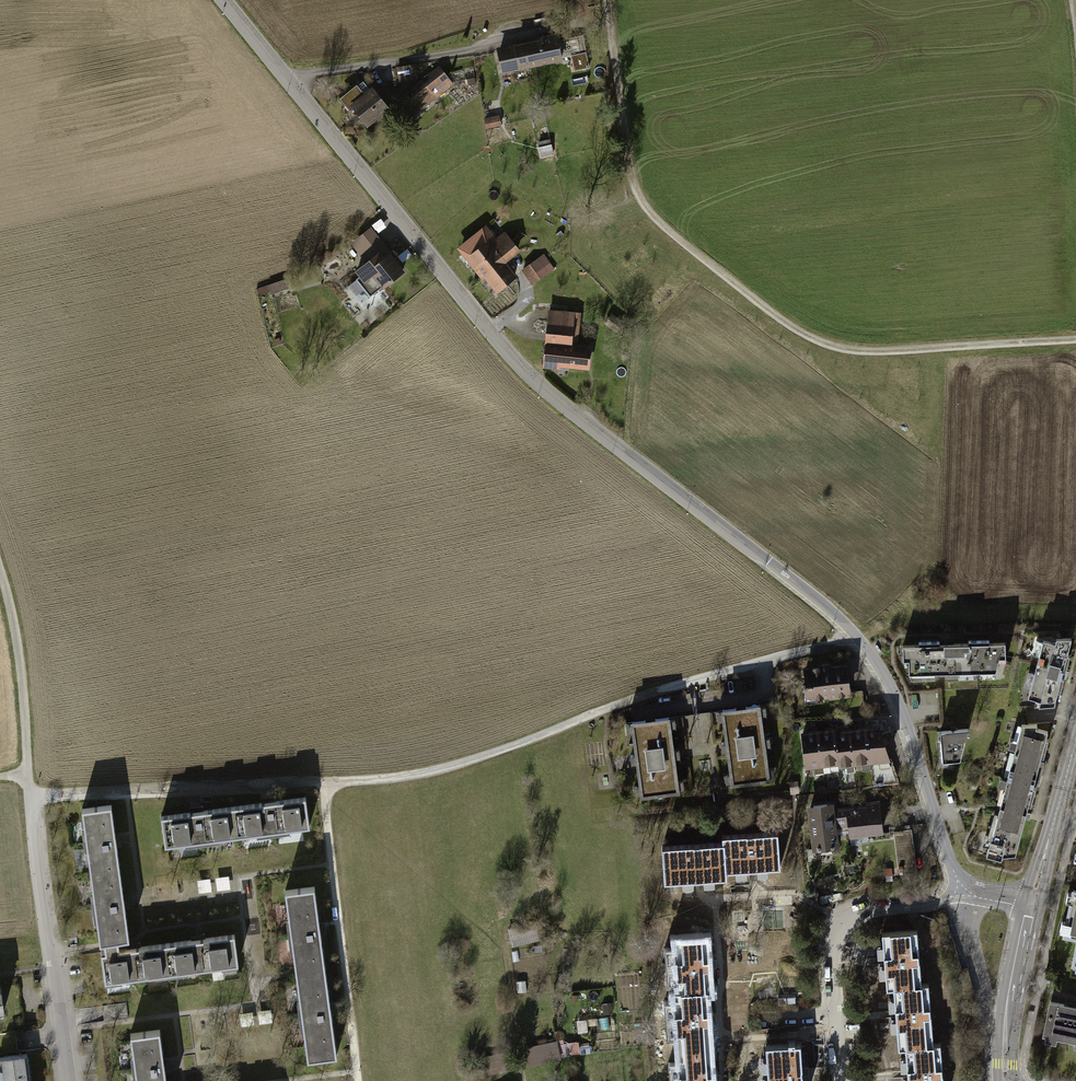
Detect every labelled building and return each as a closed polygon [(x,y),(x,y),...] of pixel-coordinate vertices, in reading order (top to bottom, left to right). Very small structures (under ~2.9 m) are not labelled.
[(497,50),(502,72),(571,58),(574,71),(588,68),(581,37),(557,42),(556,37),(497,50)] [(415,64),(398,67),(400,81),(417,78),(415,64)] [(420,111),(452,85),(440,70),(402,100),(407,106),(413,102),(420,111)] [(363,81),(341,99),(350,109),(352,107),(367,125),(386,110),(363,81)] [(485,119),(486,130),(502,128),(501,117),(485,119)] [(540,153),(552,151),(550,138),(538,140),(540,153)] [(486,228),(457,251),(482,283),(485,281),(494,293),(512,279),(501,264),(517,253),(503,234),(495,240),(486,228)] [(368,260),(384,248),(371,231),(355,243),(368,260)] [(533,284),(553,269),(544,256),(523,271),(533,284)] [(363,309),(404,277),(390,259),(384,264),(380,259),(354,279),(358,284),(349,291),(363,309)] [(270,288),(272,295),(288,290),(286,283),(270,288)] [(583,314),(551,310),(544,369),(590,374),(593,353),(579,351),(583,314)] [(624,324),(615,316),(610,322),(619,330),(624,324)] [(1039,706),(1056,705),(1070,655),(1065,655),(1070,638),(1051,640),(1043,638),(1027,699),(1041,702),(1039,706)] [(907,660),(908,678),(994,677),(1000,658),(1006,657),(1006,643),(901,647),(901,661),(907,660)] [(805,699),(853,694),(850,661),(833,663),(832,658),(823,659),(823,662),(802,664),(805,699)] [(768,697),(726,701),(734,776),(777,771),(776,761),(770,761),(768,739),(773,739),(772,729),(767,730),(765,709),(769,708),(768,697)] [(677,710),(635,714),(643,789),(686,784),(685,774),(680,774),(677,752),(682,752),(681,742),(676,743),(674,722),(679,721),(677,710)] [(874,759),(894,756),(889,733),(883,720),(870,722),(874,759)] [(1035,721),(1021,724),(1005,785),(1032,792),(1048,731),(1033,727),(1035,721)] [(842,772),(841,763),(837,726),(836,722),(820,724),(824,762),(826,774),(842,772)] [(858,761),(874,759),(870,722),(853,724),(858,761)] [(808,764),(824,762),(820,724),(803,726),(808,764)] [(841,763),(858,761),(853,724),(837,726),(841,763)] [(970,727),(939,729),(941,763),(959,762),(970,727)] [(1032,792),(1005,785),(986,856),(999,860),(1000,855),(1016,854),(1032,792)] [(811,805),(816,848),(843,845),(840,824),(851,823),(849,806),(838,807),(837,801),(811,805)] [(306,802),(236,810),(239,841),(310,833),(306,802)] [(852,832),(885,828),(882,802),(849,806),(851,823),(852,832)] [(85,876),(117,872),(109,809),(76,813),(85,876)] [(236,810),(161,818),(164,849),(239,841),(236,810)] [(725,844),(727,868),(735,868),(735,873),(751,872),(751,867),(758,866),(758,872),(773,871),(773,865),(782,865),(780,832),(771,832),(771,828),(763,829),(763,833),(742,834),(742,830),(734,831),(734,835),(725,835),(725,844)] [(664,847),(666,880),(680,879),(681,885),(697,884),(697,878),(704,878),(704,884),(719,883),(719,877),(727,876),(727,868),(725,844),(717,844),(717,840),(709,841),(709,845),(688,846),(687,842),(680,843),(680,846),(664,847)] [(85,876),(94,943),(111,941),(127,939),(117,872),(85,876)] [(219,889),(231,889),(231,877),(218,877),(219,889)] [(295,977),(326,973),(315,889),(284,893),(295,977)] [(1068,892),(1066,901),(1071,902),(1067,922),(1062,921),(1060,930),(1065,931),(1064,934),(1075,937),(1075,891),(1073,890),(1072,893),(1068,892)] [(541,918),(508,925),(512,945),(545,937),(541,918)] [(919,926),(885,929),(885,940),(881,941),(884,975),(888,975),(889,984),(896,983),(923,981),(923,972),(926,972),(926,962),(922,962),(920,942),(925,942),(924,933),(920,933),(919,926)] [(709,934),(674,936),(675,947),(671,948),(672,960),(679,960),(679,967),(673,967),(674,982),(678,982),(679,991),(709,989),(713,988),(712,979),(716,979),(715,969),(712,969),(710,949),(714,949),(714,940),(709,940),(709,934)] [(170,948),(174,975),(240,965),(236,938),(170,948)] [(95,949),(96,959),(113,957),(112,947),(111,941),(94,943),(95,949)] [(113,957),(96,959),(100,987),(174,975),(170,948),(113,957)] [(306,1060),(337,1056),(326,973),(295,977),(306,1060)] [(923,981),(896,983),(896,994),(892,995),(895,1032),(899,1032),(900,1042),(908,1041),(935,1039),(934,1026),(937,1026),(937,1016),(933,1016),(931,996),(936,996),(935,987),(931,987),(930,981),(923,981)] [(679,991),(674,991),(675,1002),(671,1003),(672,1015),(678,1015),(679,1022),(672,1022),(673,1037),(677,1037),(678,1049),(713,1046),(712,1034),(716,1034),(715,1024),(711,1024),(710,1004),(714,1004),(713,995),(709,995),(709,989),(679,991)] [(1050,1002),(1044,1033),(1046,1033),(1045,1040),(1055,1042),(1057,1036),(1075,1039),(1074,1046),(1075,1046),(1075,1007),(1050,1002)] [(132,1080),(165,1080),(158,1033),(126,1037),(132,1080)] [(563,1037),(526,1045),(530,1062),(567,1054),(563,1037)] [(908,1041),(908,1053),(904,1053),(906,1080),(949,1080),(949,1074),(945,1075),(943,1055),(948,1054),(947,1045),(942,1046),(942,1039),(935,1039),(908,1041)] [(767,1045),(768,1056),(763,1056),(764,1069),(771,1068),(771,1076),(765,1076),(765,1080),(808,1080),(808,1078),(804,1078),(802,1058),(807,1058),(806,1049),(802,1049),(801,1042),(767,1045)] [(678,1049),(679,1063),(675,1063),(676,1076),(682,1075),(683,1080),(715,1080),(714,1065),(718,1065),(717,1056),(713,1056),(713,1046),(678,1049)] [(29,1057),(2,1061),(5,1080),(32,1080),(29,1057)]
